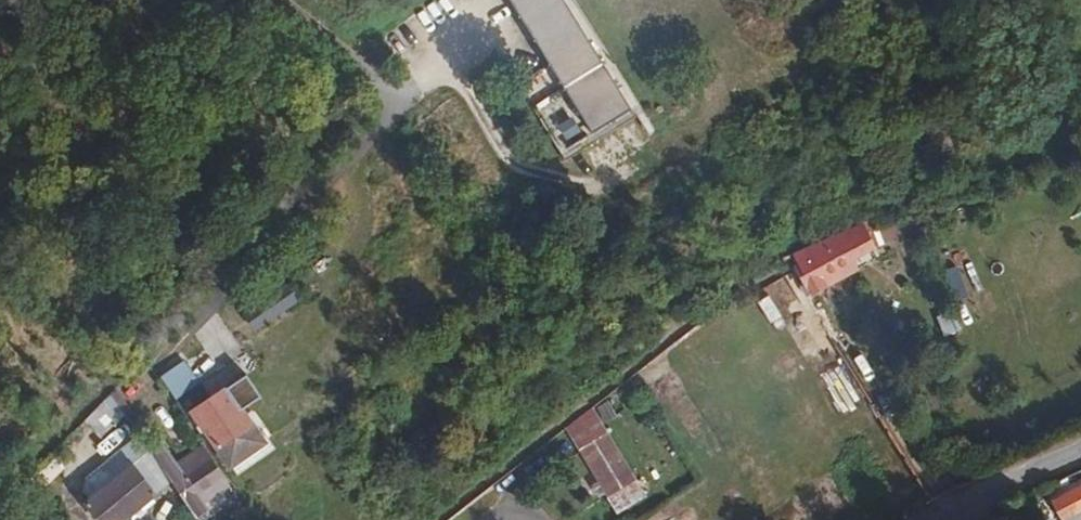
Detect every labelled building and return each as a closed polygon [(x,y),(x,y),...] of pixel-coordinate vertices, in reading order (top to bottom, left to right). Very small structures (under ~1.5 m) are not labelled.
[(569,0),(513,0),(583,127),(626,103),(569,0)] [(849,227),(822,239),(792,251),(798,262),(794,265),(804,283),(851,261),(853,258),(877,247),(899,238),(902,242),(947,222),(942,212),(938,213),(933,204),(870,230),(865,220),(849,227)] [(851,261),(804,283),(810,293),(820,287),(859,270),(853,258),(851,261)] [(167,375),(166,376),(178,393),(180,391),(213,368),(201,352),(167,375)] [(194,410),(239,471),(272,447),(240,406),(251,398),(237,379),(194,410)] [(112,406),(88,425),(98,440),(123,422),(112,406)] [(564,425),(615,513),(646,495),(595,408),(564,425)] [(272,447),(239,471),(245,481),(277,456),(272,447)] [(169,480),(186,505),(198,519),(202,519),(232,498),(214,472),(218,469),(204,449),(190,458),(177,467),(167,452),(155,460),(169,480)] [(102,519),(122,519),(169,480),(155,460),(148,451),(121,473),(86,502),(102,519)] [(1054,496),(1065,515),(1080,506),(1080,481),(1054,496)]
